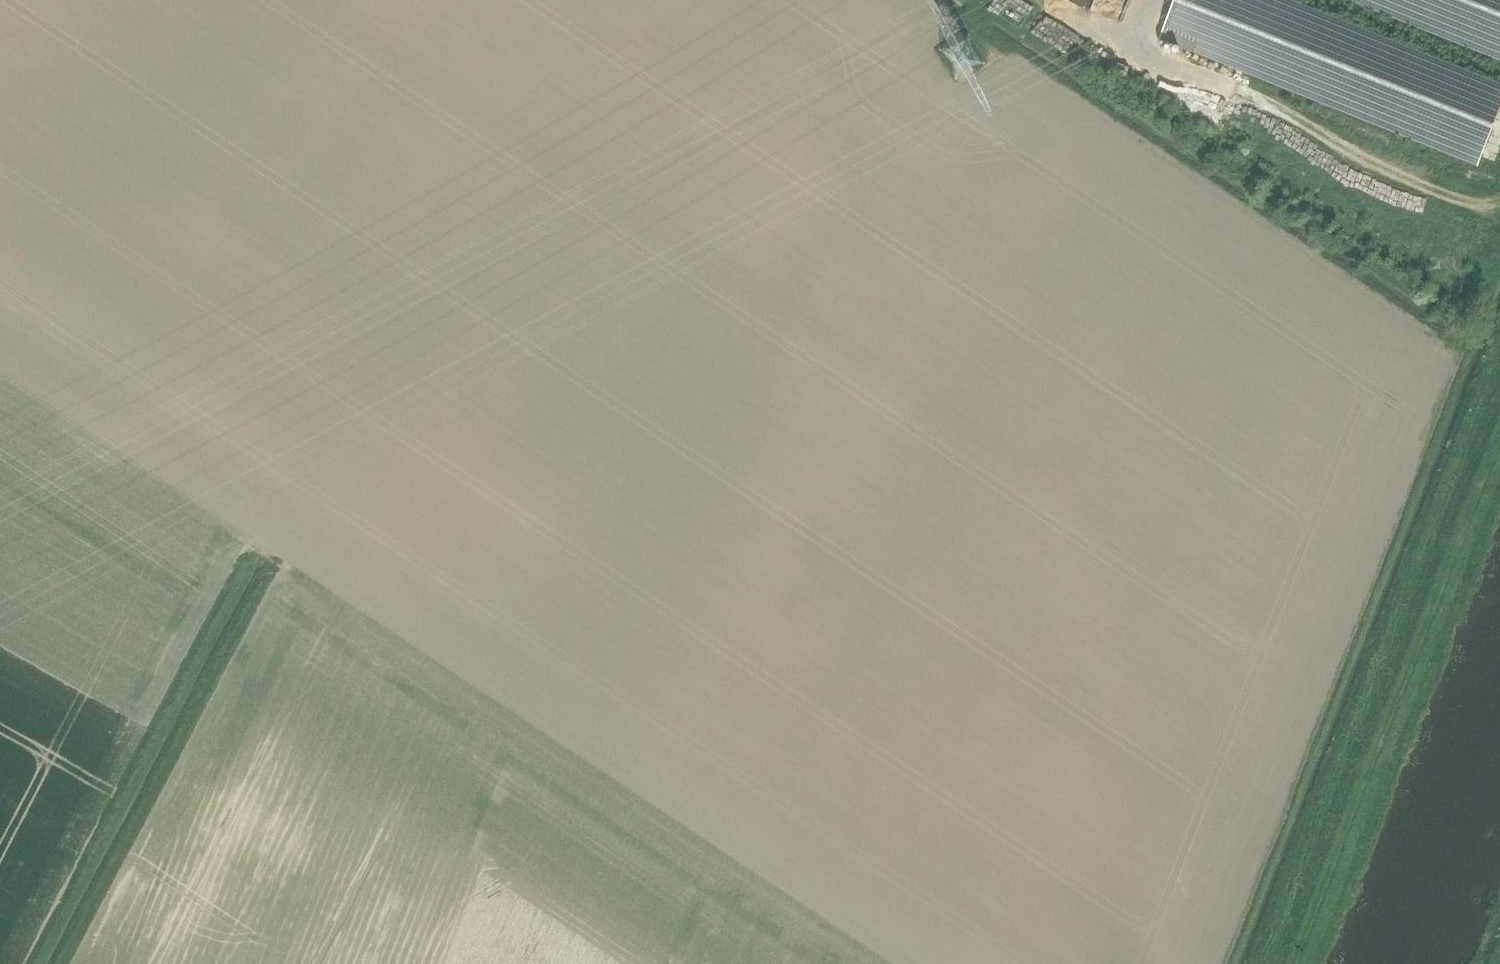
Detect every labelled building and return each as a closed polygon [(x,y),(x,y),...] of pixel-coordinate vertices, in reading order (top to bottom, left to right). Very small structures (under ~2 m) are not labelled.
[(1158,37),(1475,164),(1499,102),(1499,84),(1289,0),(1173,0),(1158,37)]
